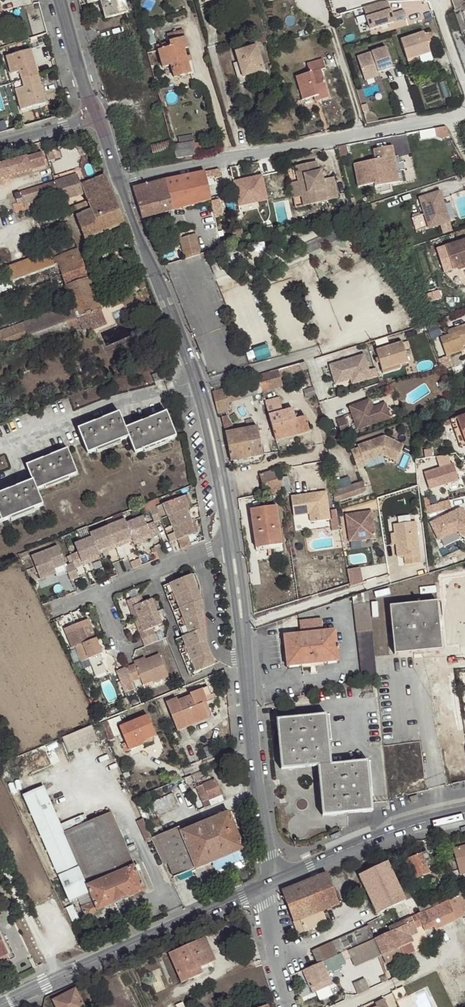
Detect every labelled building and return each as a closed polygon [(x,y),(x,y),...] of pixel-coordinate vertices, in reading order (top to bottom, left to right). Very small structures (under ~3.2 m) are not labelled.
[(104,19),(108,18),(103,0),(99,0),(104,19)] [(125,0),(103,0),(108,18),(129,12),(125,0)] [(455,9),(464,2),(463,0),(452,0),(455,9)] [(390,15),(386,2),(363,9),(369,29),(407,18),(405,10),(390,15)] [(189,63),(187,57),(185,49),(189,48),(184,31),(168,35),(170,42),(157,46),(163,68),(172,65),(176,78),(192,74),(189,63)] [(424,33),(401,40),(407,61),(420,57),(423,65),(433,61),(428,44),(425,35),(424,33)] [(235,52),(239,63),(243,78),(258,73),(266,71),(258,45),(235,52)] [(393,68),(386,48),(357,57),(363,76),(378,72),(378,73),(393,68)] [(13,83),(39,76),(32,51),(6,58),(13,83)] [(303,100),(314,97),(319,95),(320,100),(330,98),(321,70),(326,69),(323,59),(307,64),(310,73),(296,77),(303,100)] [(243,78),(239,63),(233,64),(239,84),(259,78),(258,73),(243,78)] [(378,72),(363,76),(365,81),(379,77),(378,73),(378,72)] [(46,103),(39,76),(13,83),(21,111),(46,103)] [(178,138),(179,145),(195,143),(193,135),(178,138)] [(176,155),(177,159),(196,156),(195,151),(202,149),(200,142),(195,143),(179,145),(173,146),(176,155)] [(392,145),(374,149),(376,159),(354,164),(359,186),(375,183),(376,186),(395,182),(392,170),(389,171),(388,167),(392,166),(390,157),(395,156),(392,145)] [(46,166),(42,150),(24,155),(29,170),(46,166)] [(24,155),(14,158),(20,173),(29,170),(24,155)] [(400,181),(395,156),(390,157),(392,166),(388,167),(389,171),(392,170),(395,182),(400,181)] [(14,158),(5,161),(10,176),(20,173),(14,158)] [(0,162),(0,175),(1,179),(10,176),(5,161),(0,162)] [(316,162),(296,167),(298,177),(302,176),(303,181),(299,182),(302,197),(304,206),(338,199),(333,178),(323,180),(321,171),(319,172),(316,162)] [(153,183),(133,190),(142,218),(144,218),(182,208),(182,209),(211,201),(205,172),(153,183)] [(77,175),(55,182),(58,192),(62,202),(84,194),(81,185),(77,175)] [(261,175),(231,182),(237,206),(250,203),(249,197),(255,196),(254,190),(264,188),(261,175)] [(91,211),(116,201),(105,176),(81,185),(84,194),(91,211)] [(14,195),(17,207),(47,197),(46,196),(58,192),(55,182),(14,195)] [(302,197),(299,182),(290,184),(294,199),(302,197)] [(419,199),(428,230),(449,223),(439,193),(419,199)] [(116,201),(91,211),(76,217),(85,240),(91,238),(114,229),(125,224),(116,201)] [(68,223),(61,226),(68,243),(75,240),(68,223)] [(91,238),(93,243),(116,234),(114,229),(91,238)] [(180,239),(185,260),(199,255),(195,234),(180,239)] [(457,241),(443,246),(450,269),(464,265),(457,241)] [(78,248),(52,258),(55,265),(65,287),(89,278),(78,248)] [(50,253),(6,269),(11,281),(55,265),(52,258),(50,253)] [(227,269),(222,255),(215,258),(220,271),(227,269)] [(11,281),(0,285),(0,303),(51,285),(56,297),(67,293),(65,287),(55,265),(11,281)] [(105,319),(89,278),(65,287),(67,293),(72,305),(81,326),(82,328),(86,326),(105,319)] [(143,280),(137,282),(140,290),(146,288),(143,280)] [(0,331),(0,347),(27,337),(30,345),(81,326),(72,305),(0,331)] [(105,319),(86,326),(87,330),(89,333),(107,325),(105,319)] [(456,329),(458,333),(449,335),(440,338),(446,356),(464,350),(463,346),(464,345),(464,326),(456,329)] [(106,346),(111,358),(127,352),(123,339),(106,346)] [(410,348),(408,341),(402,343),(402,342),(376,350),(383,374),(401,369),(400,365),(408,363),(404,349),(410,348)] [(379,377),(376,369),(375,369),(369,371),(365,355),(330,365),(333,378),(349,374),(351,380),(352,385),(379,377)] [(308,370),(306,362),(278,370),(280,378),(308,370)] [(278,370),(257,376),(258,378),(262,392),(282,387),(280,378),(278,370)] [(160,381),(158,373),(152,375),(155,383),(160,381)] [(335,384),(351,380),(349,374),(333,378),(335,384)] [(258,378),(225,388),(229,402),(262,392),(258,378)] [(225,388),(212,392),(217,413),(225,412),(231,410),(229,402),(225,388)] [(315,390),(314,388),(304,392),(305,398),(316,395),(315,390)] [(276,441),(310,432),(306,417),(296,420),(293,409),(283,412),(279,398),(266,402),(276,441)] [(371,403),(365,405),(367,413),(373,411),(371,403)] [(18,410),(16,405),(8,409),(11,414),(18,410)] [(349,410),(356,433),(390,422),(385,408),(373,411),(367,413),(365,405),(349,410)] [(452,420),(456,419),(464,416),(464,408),(450,414),(452,420)] [(176,437),(166,413),(126,429),(119,413),(79,430),(89,453),(128,438),(135,453),(176,437)] [(226,435),(230,460),(262,456),(257,427),(232,432),(231,428),(235,427),(229,416),(226,416),(221,417),(226,435)] [(456,419),(464,444),(464,416),(456,419)] [(450,421),(460,447),(464,445),(464,444),(456,419),(452,420),(450,421)] [(341,438),(349,435),(344,420),(336,423),(341,438)] [(402,448),(383,439),(356,449),(357,451),(350,454),(357,472),(364,469),(363,465),(382,458),(395,464),(402,448)] [(68,450),(27,466),(33,481),(0,495),(0,523),(43,506),(36,490),(77,474),(68,450)] [(454,465),(425,475),(430,490),(459,480),(454,465)] [(259,476),(265,495),(283,490),(281,468),(259,476)] [(363,482),(333,492),(334,501),(364,492),(363,482)] [(311,524),(330,522),(326,494),(291,499),(294,518),(310,516),(311,524)] [(186,496),(149,510),(154,523),(161,520),(168,517),(188,509),(190,509),(186,496)] [(269,541),(269,545),(281,544),(276,507),(250,511),(255,543),(269,541)] [(438,541),(462,528),(464,529),(464,508),(461,507),(429,524),(438,541)] [(173,529),(191,521),(193,520),(188,509),(168,517),(173,529)] [(350,544),(377,539),(372,512),(346,517),(350,544)] [(143,516),(125,523),(131,539),(133,543),(138,541),(143,539),(144,541),(152,538),(147,525),(143,516)] [(168,517),(161,520),(167,531),(173,529),(168,517)] [(124,520),(107,526),(115,548),(125,545),(124,542),(129,540),(131,539),(125,523),(124,520)] [(173,529),(178,540),(196,533),(191,521),(173,529)] [(408,564),(423,562),(417,522),(395,525),(400,557),(407,556),(408,564)] [(152,538),(159,535),(154,523),(147,525),(152,538)] [(107,526),(89,533),(91,537),(97,553),(101,551),(106,549),(107,552),(115,548),(107,526)] [(178,540),(173,529),(167,531),(172,543),(178,540)] [(95,558),(99,557),(97,553),(91,537),(74,543),(78,552),(83,566),(91,563),(90,560),(95,558)] [(65,565),(58,546),(31,556),(41,581),(57,575),(55,569),(65,565)] [(78,552),(71,556),(73,563),(76,569),(83,566),(78,552)] [(70,581),(79,578),(76,569),(73,563),(70,564),(65,566),(70,581)] [(361,567),(348,568),(350,585),(363,583),(361,567)] [(180,627),(181,629),(204,619),(202,598),(192,575),(163,586),(168,597),(172,595),(177,608),(173,610),(174,614),(178,612),(183,625),(180,627)] [(374,656),(367,591),(353,596),(362,678),(376,674),(374,656)] [(137,619),(157,612),(152,599),(144,602),(141,595),(127,601),(130,608),(132,607),(137,619)] [(172,595),(168,597),(173,610),(177,608),(172,595)] [(394,654),(442,650),(437,601),(389,606),(394,654)] [(139,633),(145,647),(167,638),(165,632),(156,635),(153,628),(162,625),(157,612),(137,619),(142,632),(139,633)] [(174,614),(180,627),(183,625),(178,612),(174,614)] [(216,665),(211,653),(207,643),(204,619),(181,629),(184,637),(176,640),(180,650),(184,648),(189,661),(185,662),(189,671),(194,669),(196,673),(216,665)] [(337,646),(335,630),(323,631),(322,619),(299,622),(301,634),(284,636),(286,651),(311,649),(337,646)] [(89,660),(92,667),(103,663),(100,655),(103,654),(96,638),(88,641),(81,623),(64,629),(72,648),(74,647),(81,663),(89,660)] [(337,646),(311,649),(313,664),(339,661),(337,646)] [(184,648),(180,650),(185,662),(189,661),(184,648)] [(287,666),(313,664),(311,649),(286,651),(287,666)] [(168,677),(159,654),(146,660),(135,664),(126,667),(132,682),(140,679),(141,682),(151,678),(152,681),(153,683),(168,677)] [(116,671),(124,692),(134,688),(132,682),(126,667),(116,671)] [(185,723),(207,714),(203,704),(208,703),(202,689),(189,694),(190,696),(178,701),(177,699),(166,703),(178,732),(187,728),(185,723)] [(209,719),(207,714),(185,723),(187,728),(209,719)] [(277,720),(282,769),(332,765),(329,740),(332,740),(330,714),(277,720)] [(156,736),(148,715),(119,726),(126,743),(122,744),(125,752),(144,744),(143,741),(156,736)] [(115,739),(108,720),(102,723),(109,741),(115,739)] [(97,740),(91,725),(63,737),(69,751),(97,740)] [(370,761),(318,766),(322,816),(372,811),(369,787),(373,786),(370,761)] [(224,801),(214,779),(195,788),(201,803),(209,800),(211,806),(224,801)] [(97,911),(145,891),(111,812),(64,833),(44,786),(23,795),(69,902),(90,894),(91,898),(94,903),(82,908),(86,919),(98,914),(97,911)] [(186,802),(180,790),(150,803),(156,816),(186,802)] [(187,829),(203,867),(245,850),(229,812),(187,829)] [(139,822),(148,842),(153,840),(153,839),(143,820),(139,822)] [(203,867),(187,829),(185,825),(153,839),(153,840),(164,865),(168,863),(174,876),(195,868),(196,870),(203,867)] [(452,849),(458,871),(464,869),(464,846),(452,849)] [(430,860),(427,852),(404,860),(416,888),(430,883),(428,875),(430,874),(426,862),(430,860)] [(387,862),(362,874),(380,913),(405,901),(387,862)] [(297,934),(298,935),(327,923),(322,911),(339,904),(326,873),(281,891),(297,934)] [(380,913),(362,874),(358,877),(376,915),(380,913)] [(458,896),(457,892),(425,905),(428,910),(459,896),(458,896)] [(417,915),(422,926),(424,932),(433,927),(435,930),(456,921),(455,918),(464,914),(463,914),(460,901),(459,896),(428,910),(417,915)] [(79,903),(82,908),(94,903),(91,898),(79,903)] [(415,929),(422,926),(417,915),(387,928),(389,933),(373,939),(381,956),(399,949),(402,956),(403,958),(414,953),(410,943),(412,942),(410,937),(417,933),(415,929)] [(312,952),(318,964),(347,951),(373,939),(368,927),(312,952)] [(9,955),(0,936),(0,959),(9,955)] [(205,939),(202,941),(212,963),(215,961),(205,939)] [(373,939),(347,951),(351,959),(354,968),(379,958),(381,956),(373,939)] [(212,963),(202,941),(169,955),(181,983),(191,979),(189,972),(199,968),(212,963)] [(399,949),(381,956),(385,964),(402,956),(399,949)] [(311,967),(302,971),(312,994),(332,985),(327,972),(332,971),(332,972),(341,968),(340,966),(346,964),(344,961),(351,959),(347,951),(318,964),(311,967)] [(0,959),(0,966),(11,961),(9,956),(9,955),(0,959)] [(189,972),(191,979),(202,974),(199,968),(189,972)] [(75,991),(53,1001),(56,1006),(83,1006),(75,991)] [(385,996),(389,1006),(398,1006),(394,994),(385,996)]
